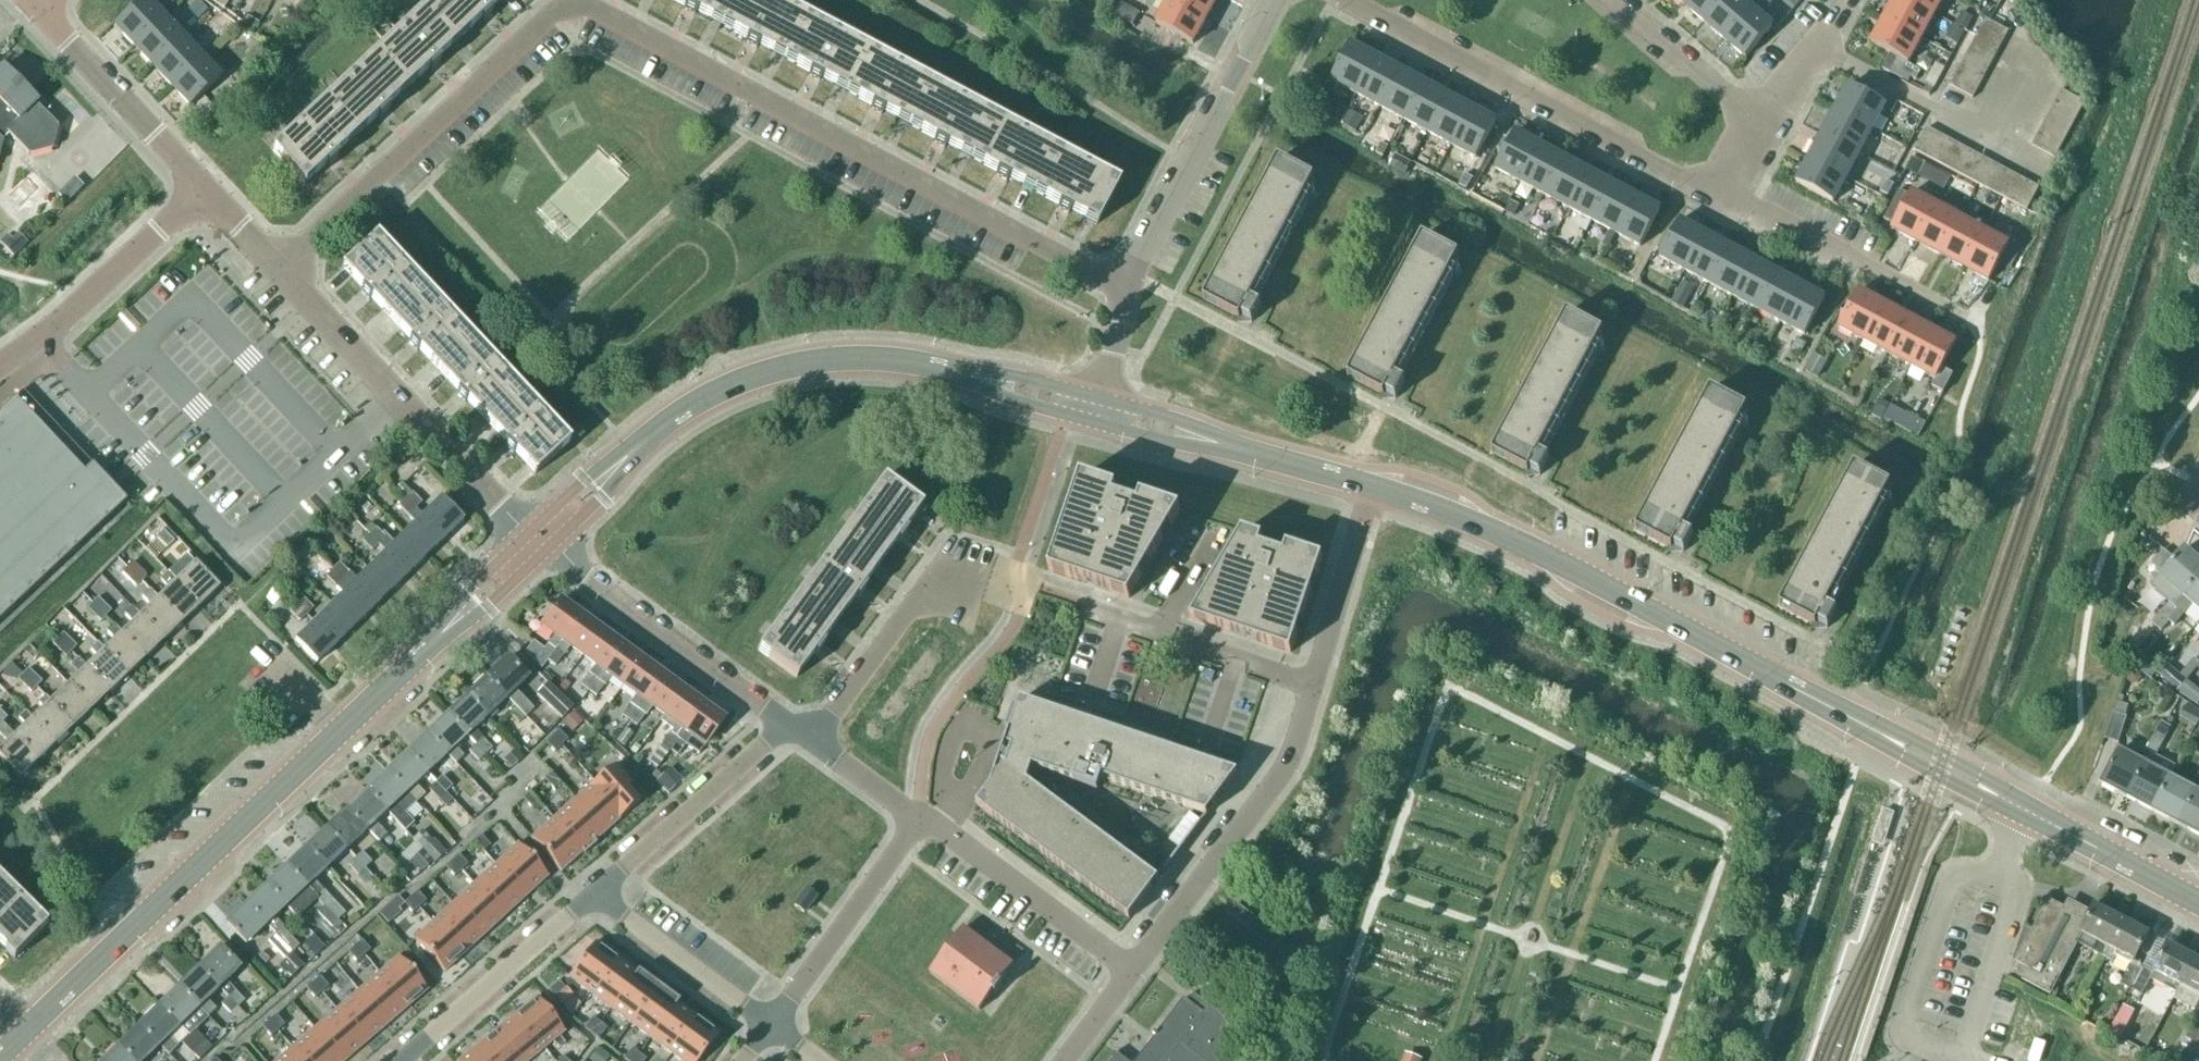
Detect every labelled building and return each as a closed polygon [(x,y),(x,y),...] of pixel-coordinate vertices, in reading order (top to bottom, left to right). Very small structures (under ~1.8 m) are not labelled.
[(164,18),(147,0),(143,0),(114,27),(133,47),(164,18)] [(222,10),(228,2),(225,0),(211,0),(222,10)] [(503,0),(432,0),(427,5),(460,40),(481,20),(483,22),(493,13),(491,11),(503,0)] [(735,0),(671,0),(684,7),(683,9),(695,16),(696,13),(721,27),(735,0)] [(806,17),(774,0),(735,0),(721,27),(746,40),(745,42),(757,49),(758,46),(784,60),(806,17)] [(1193,45),(1206,20),(1169,0),(1156,25),(1193,45)] [(1217,0),(1169,0),(1206,20),(1217,0)] [(1723,0),(1687,0),(1683,5),(1703,22),(1723,0)] [(1751,9),(1741,0),(1723,0),(1703,22),(1724,40),(1751,9)] [(1802,0),(1790,0),(1788,3),(1794,9),(1802,0)] [(1932,19),(1896,0),(1894,0),(1881,26),(1918,45),(1932,19)] [(1942,0),(1896,0),(1932,19),(1942,0)] [(1132,27),(1139,14),(1113,1),(1106,13),(1125,23),(1132,27)] [(439,60),(460,40),(427,5),(375,53),(408,88),(429,69),(431,71),(441,62),(439,60)] [(1751,9),(1724,40),(1745,59),(1773,27),(1751,9)] [(1125,23),(1106,13),(1103,20),(1122,30),(1125,23)] [(1972,18),(1962,13),(1961,13),(1955,25),(1965,31),(1972,18)] [(256,31),(263,19),(255,15),(248,26),(256,31)] [(846,93),(869,51),(806,17),(784,60),(809,73),(808,76),(820,82),(821,80),(846,93)] [(152,67),(183,38),(164,18),(133,47),(152,67)] [(1979,31),(2002,43),(2008,32),(1985,19),(1979,31)] [(1908,63),(1918,45),(1881,26),(1871,44),(1889,54),(1882,69),(1900,78),(1903,72),(1912,77),(1917,68),(1908,63)] [(1963,32),(1958,29),(1955,27),(1952,26),(1945,39),(1956,45),(1963,32)] [(279,47),(285,36),(277,31),(271,42),(279,47)] [(1996,54),(2002,43),(1979,31),(1973,42),(1996,54)] [(171,87),(201,58),(183,38),(152,67),(171,87)] [(1990,65),(1996,54),(1973,42),(1967,53),(1990,65)] [(1355,94),(1375,57),(1351,44),(1331,81),(1355,94)] [(254,60),(267,57),(265,48),(252,52),(254,60)] [(908,126),(931,84),(869,51),(846,93),(871,106),(870,109),(882,115),(883,113),(908,126)] [(387,108),(408,88),(375,53),(324,101),(357,136),(378,117),(380,119),(389,110),(387,108)] [(1984,76),(1990,65),(1967,53),(1961,64),(1984,76)] [(1379,107),(1399,70),(1375,57),(1355,94),(1379,107)] [(201,58),(171,87),(190,107),(220,79),(201,58)] [(1978,87),(1984,76),(1961,64),(1955,75),(1978,87)] [(58,127),(36,105),(38,103),(3,67),(0,70),(0,150),(2,142),(3,142),(1,140),(8,134),(29,156),(30,155),(52,149),(57,128),(58,127)] [(1403,120),(1423,83),(1399,70),(1379,107),(1403,120)] [(1972,99),(1978,87),(1955,75),(1949,86),(1972,99)] [(1427,133),(1447,96),(1423,83),(1403,120),(1427,133)] [(971,159),(994,117),(931,84),(908,126),(934,140),(933,142),(945,148),(946,146),(971,159)] [(1835,110),(1872,130),(1885,106),(1848,86),(1835,110)] [(2056,102),(2079,115),(2085,104),(2062,91),(2056,102)] [(1451,146),(1471,109),(1447,96),(1427,133),(1451,146)] [(336,156),(357,136),(324,101),(272,150),(305,185),(326,165),(328,167),(338,158),(336,156)] [(2073,126),(2079,115),(2056,102),(2049,113),(2073,126)] [(1471,109),(1451,146),(1470,156),(1460,176),(1466,179),(1476,160),(1476,159),(1496,122),(1471,109)] [(1354,112),(1350,110),(1344,123),(1357,130),(1363,117),(1354,112)] [(1859,154),(1872,130),(1835,110),(1822,134),(1859,154)] [(2067,137),(2073,126),(2049,113),(2043,124),(2067,137)] [(1033,192),(1056,150),(994,117),(971,159),(996,173),(995,175),(1007,181),(1008,179),(1033,192)] [(2061,148),(2067,137),(2043,124),(2037,135),(2061,148)] [(1926,158),(1938,134),(1927,129),(1915,152),(1926,158)] [(1394,163),(1399,153),(1390,148),(1396,136),(1388,132),(1380,149),(1387,153),(1384,159),(1394,163)] [(1520,183),(1540,146),(1515,133),(1495,170),(1520,183)] [(1846,178),(1859,154),(1822,134),(1809,159),(1846,178)] [(1937,164),(1949,140),(1938,134),(1926,158),(1937,164)] [(2055,159),(2061,148),(2037,135),(2031,147),(2055,159)] [(1948,170),(1960,146),(1949,140),(1937,164),(1948,170)] [(1544,196),(1564,159),(1540,146),(1520,183),(1544,196)] [(1960,175),(1972,152),(1960,146),(1948,170),(1960,175)] [(1056,150),(1033,192),(1058,206),(1057,208),(1069,214),(1070,212),(1096,226),(1119,183),(1056,150)] [(1971,181),(1983,158),(1972,152),(1960,175),(1971,181)] [(1918,161),(1915,159),(1912,158),(1906,169),(1918,176),(1924,164),(1918,161)] [(1982,187),(1994,164),(1983,158),(1971,181),(1982,187)] [(1568,209),(1588,172),(1564,159),(1544,196),(1562,205),(1555,219),(1561,222),(1568,209)] [(1833,203),(1846,178),(1809,159),(1796,183),(1833,203)] [(1278,161),(1205,300),(1239,319),(1240,316),(1252,322),(1261,305),(1250,299),(1313,179),(1278,161)] [(1993,193),(2005,170),(1994,164),(1982,187),(1993,193)] [(2005,199),(2017,176),(2005,170),(1993,193),(2005,199)] [(1592,222),(1611,185),(1588,172),(1568,209),(1592,222)] [(2016,205),(2028,182),(2017,176),(2005,199),(2016,205)] [(1485,183),(1480,180),(1472,194),(1483,200),(1491,186),(1485,183)] [(2028,182),(2016,205),(2027,211),(2039,188),(2028,182)] [(1616,234),(1635,197),(1611,185),(1592,222),(1616,234)] [(1894,225),(1891,230),(1916,243),(1936,206),(1911,193),(1909,196),(1899,191),(1884,219),(1894,225)] [(1635,197),(1616,234),(1640,248),(1660,211),(1635,197)] [(1515,204),(1510,201),(1504,212),(1513,217),(1519,206),(1515,204)] [(1940,256),(1960,219),(1936,206),(1916,243),(1940,256)] [(1876,213),(1874,212),(1870,210),(1867,215),(1864,219),(1873,224),(1878,215),(1876,213)] [(1964,269),(1984,232),(1960,219),(1940,256),(1964,269)] [(1684,271),(1704,234),(1679,221),(1659,258),(1684,271)] [(1984,232),(1964,269),(1989,282),(2008,245),(1984,232)] [(1708,284),(1728,247),(1704,234),(1684,271),(1708,284)] [(390,320),(425,288),(377,236),(341,268),(362,290),(360,291),(369,301),(371,300),(390,320)] [(1423,238),(1348,377),(1383,395),(1384,393),(1396,399),(1405,382),(1394,376),(1457,256),(1423,238)] [(1732,297),(1752,260),(1728,247),(1708,284),(1732,297)] [(1756,310),(1776,273),(1752,260),(1732,297),(1756,310)] [(1780,323),(1800,286),(1776,273),(1756,310),(1780,323)] [(1682,308),(1691,290),(1679,284),(1670,302),(1682,308)] [(1800,286),(1780,323),(1805,336),(1825,299),(1800,286)] [(438,372),(473,339),(425,288),(390,320),(410,341),(408,342),(417,352),(419,351),(438,372)] [(1863,341),(1883,304),(1858,291),(1838,328),(1863,341)] [(1887,354),(1907,318),(1883,304),(1863,341),(1887,354)] [(1567,314),(1493,454),(1527,472),(1529,470),(1540,476),(1549,458),(1538,452),(1601,333),(1567,314)] [(1911,367),(1931,331),(1907,318),(1887,354),(1911,367)] [(1935,380),(1942,369),(1956,344),(1931,331),(1911,367),(1935,380)] [(1802,342),(1795,338),(1791,348),(1801,353),(1805,343),(1802,342)] [(486,423),(521,390),(473,339),(438,372),(458,392),(456,394),(465,404),(467,402),(486,423)] [(1824,360),(1813,355),(1804,372),(1818,379),(1827,362),(1824,360)] [(1953,375),(1942,369),(1935,380),(1931,388),(1943,394),(1953,375)] [(124,499),(116,507),(16,401),(24,393),(22,390),(0,411),(0,620),(126,502),(124,499)] [(521,390),(486,423),(506,444),(504,445),(513,455),(515,454),(535,475),(570,443),(521,390)] [(1711,391),(1636,530),(1671,548),(1672,546),(1684,552),(1693,535),(1682,529),(1745,409),(1711,391)] [(1901,412),(1897,409),(1889,423),(1899,428),(1906,414),(1901,412)] [(577,436),(583,431),(577,425),(572,430),(577,436)] [(1854,467),(1780,606),(1815,625),(1816,622),(1828,629),(1837,611),(1825,605),(1889,486),(1854,467)] [(1081,477),(1049,573),(1129,599),(1181,511),(1141,498),(1138,506),(1114,498),(1117,490),(1081,477)] [(841,536),(880,565),(897,542),(899,543),(907,533),(905,531),(922,507),(883,479),(841,536)] [(405,500),(414,510),(421,503),(412,494),(405,500)] [(423,517),(444,539),(462,521),(441,499),(423,517)] [(408,517),(414,510),(405,500),(398,507),(408,517)] [(426,556),(444,539),(423,517),(405,535),(426,556)] [(426,556),(405,535),(393,547),(375,528),(369,535),(379,545),(378,545),(386,553),(387,553),(407,574),(426,556)] [(167,549),(174,542),(163,531),(156,538),(167,549)] [(1242,532),(1191,620),(1291,654),(1322,559),(1287,547),(1284,555),(1259,547),(1262,538),(1242,532)] [(372,552),(378,545),(379,545),(369,535),(361,542),(372,552)] [(863,587),(880,565),(841,536),(800,593),(838,621),(855,598),(857,600),(865,589),(863,587)] [(294,558),(307,544),(299,537),(286,551),(294,558)] [(2198,576),(2198,562),(2184,550),(2175,560),(2163,550),(2145,570),(2157,581),(2160,577),(2172,588),(2163,598),(2168,602),(2173,606),(2198,576)] [(389,592),(407,574),(387,553),(386,553),(369,570),(389,592)] [(129,580),(139,569),(132,562),(122,573),(129,580)] [(175,582),(200,607),(219,589),(195,563),(176,581),(175,582)] [(389,592),(369,570),(356,582),(349,574),(338,564),(333,570),(371,609),(389,592)] [(139,569),(129,580),(135,586),(146,576),(139,569)] [(353,627),(371,609),(333,570),(326,578),(336,587),(343,595),(332,606),(353,627)] [(175,582),(176,581),(167,572),(159,579),(168,589),(158,599),(182,624),(200,607),(175,582)] [(2173,606),(2168,602),(2160,612),(2169,621),(2168,622),(2173,626),(2192,604),(2198,611),(2198,576),(2173,606)] [(158,599),(149,589),(141,596),(150,606),(140,616),(139,616),(164,641),(182,624),(158,599)] [(822,644),(838,621),(800,593),(757,650),(796,679),(814,655),(816,656),(824,646),(822,644)] [(94,615),(104,605),(98,598),(87,609),(94,615)] [(296,606),(306,616),(313,609),(303,600),(296,606)] [(549,663),(582,619),(559,602),(541,626),(555,636),(544,650),(533,642),(525,653),(542,669),(547,661),(549,663)] [(104,605),(94,615),(101,622),(111,611),(104,605)] [(139,616),(140,616),(131,606),(124,613),(133,623),(122,633),(147,658),(164,641),(139,616)] [(299,623),(306,616),(296,606),(289,613),(299,623)] [(335,645),(353,627),(332,606),(314,623),(335,645)] [(2160,631),(2168,622),(2169,621),(2160,612),(2151,623),(2160,631)] [(584,657),(602,633),(582,619),(549,663),(555,667),(570,647),(584,657)] [(317,663),(335,645),(314,623),(296,641),(317,663)] [(147,658),(122,633),(113,624),(106,631),(115,640),(103,651),(127,676),(147,658)] [(59,651),(70,640),(63,633),(52,644),(59,651)] [(589,692),(622,648),(602,633),(584,657),(595,665),(580,685),(589,692)] [(70,640),(59,651),(66,657),(76,647),(70,640)] [(625,687),(643,663),(622,648),(589,692),(593,695),(601,684),(605,686),(611,677),(625,687)] [(110,693),(127,676),(103,651),(86,667),(110,693)] [(2126,661),(2135,667),(2137,668),(2139,670),(2140,669),(2145,663),(2132,653),(2130,655),(2126,661)] [(86,667),(77,658),(70,665),(79,674),(68,685),(92,710),(110,693),(86,667)] [(516,708),(525,717),(531,711),(514,691),(527,679),(508,658),(487,678),(507,698),(516,708)] [(630,722),(663,678),(643,663),(625,687),(636,695),(621,715),(630,722)] [(2163,682),(2173,670),(2166,664),(2164,663),(2162,666),(2155,675),(2162,681),(2163,682)] [(24,686),(35,676),(28,669),(18,680),(24,686)] [(35,676),(24,686),(31,693),(42,682),(35,676)] [(487,717),(507,698),(487,678),(467,697),(487,717)] [(666,717),(683,693),(663,678),(630,722),(634,725),(642,714),(645,716),(652,707),(664,716),(666,717)] [(2185,696),(2186,697),(2188,694),(2194,686),(2194,685),(2191,684),(2187,681),(2186,680),(2183,685),(2179,690),(2178,691),(2179,692),(2185,696)] [(572,708),(546,684),(536,695),(562,719),(572,708)] [(74,727),(92,710),(68,685),(50,702),(74,727)] [(583,697),(573,689),(572,691),(567,697),(577,705),(583,697)] [(670,752),(703,707),(683,693),(666,717),(664,716),(660,721),(672,731),(669,735),(650,762),(657,768),(669,751),(670,752)] [(74,727),(50,702),(45,696),(38,703),(43,708),(32,719),(56,744),(74,727)] [(473,729),(487,717),(467,697),(447,715),(467,736),(475,745),(476,745),(485,755),(491,749),(473,729)] [(1101,779),(1205,814),(1207,815),(1238,774),(1021,700),(1019,705),(1014,703),(1006,727),(1011,728),(991,787),(977,806),(1129,919),(1159,880),(1028,782),(1033,768),(1097,790),(1101,779)] [(703,707),(670,752),(677,757),(685,746),(692,736),(706,746),(723,722),(703,707)] [(518,725),(525,717),(516,708),(509,715),(518,725)] [(14,736),(2,723),(7,718),(0,711),(0,736),(7,743),(0,750),(0,758),(20,779),(38,761),(14,736)] [(572,711),(562,722),(572,732),(582,722),(572,711)] [(56,744),(32,719),(25,712),(18,719),(25,726),(14,736),(38,761),(56,744)] [(2118,743),(2126,718),(2113,714),(2105,739),(2118,743)] [(453,748),(467,736),(447,715),(427,734),(447,755),(445,756),(455,765),(463,758),(453,748)] [(2152,739),(2162,744),(2171,728),(2160,723),(2152,739)] [(625,729),(617,740),(624,746),(632,735),(625,729)] [(568,740),(558,731),(552,737),(561,746),(568,740)] [(434,767),(445,756),(447,755),(427,734),(407,754),(426,774),(427,773),(434,767)] [(561,746),(552,737),(546,743),(555,752),(561,746)] [(2155,758),(2162,744),(2152,739),(2145,752),(2139,749),(2133,759),(2119,751),(2101,784),(2127,798),(2145,765),(2150,756),(2155,758)] [(477,763),(485,755),(476,745),(475,745),(468,753),(477,763)] [(522,757),(515,749),(513,751),(504,760),(512,767),(522,757)] [(413,786),(426,774),(407,754),(387,773),(416,803),(424,796),(413,786)] [(596,781),(625,814),(639,802),(627,788),(632,784),(615,765),(596,781)] [(2171,779),(2145,765),(2127,798),(2153,812),(2171,779)] [(682,779),(671,768),(669,770),(658,782),(669,793),(682,779)] [(406,813),(416,803),(387,773),(366,792),(386,812),(386,811),(405,832),(414,823),(406,813)] [(559,783),(551,774),(544,779),(553,789),(559,783)] [(441,777),(435,783),(436,783),(444,792),(451,786),(441,777)] [(2196,792),(2171,779),(2153,812),(2179,826),(2196,792)] [(575,800),(605,833),(625,814),(596,781),(575,800)] [(452,800),(449,796),(449,797),(444,792),(436,783),(429,790),(438,800),(439,799),(445,807),(452,800)] [(2196,792),(2179,826),(2198,836),(2198,787),(2196,792)] [(375,822),(386,812),(366,792),(347,811),(366,831),(367,830),(379,843),(387,835),(375,822)] [(537,803),(528,793),(521,799),(530,809),(537,803)] [(553,820),(582,853),(584,855),(596,844),(594,842),(605,833),(575,800),(553,820)] [(346,850),(366,831),(347,811),(326,830),(346,850)] [(531,839),(560,872),(582,853),(553,820),(531,839)] [(326,869),(346,850),(326,830),(307,849),(326,869)] [(433,861),(433,862),(445,852),(434,839),(432,841),(423,831),(413,840),(422,850),(433,861)] [(490,846),(481,837),(475,842),(483,852),(490,846)] [(495,865),(525,897),(547,877),(517,845),(495,865)] [(314,880),(326,869),(307,849),(286,868),(315,898),(324,907),(337,921),(338,920),(345,914),(314,880)] [(418,875),(433,862),(433,861),(422,850),(407,863),(418,875)] [(355,860),(365,870),(366,869),(371,864),(361,853),(355,860)] [(468,865),(459,855),(453,861),(461,871),(468,865)] [(358,876),(365,870),(355,860),(348,866),(357,877),(358,876)] [(461,871),(453,861),(446,867),(454,877),(461,871)] [(474,885),(504,917),(525,897),(495,865),(474,885)] [(295,916),(315,898),(286,868),(266,887),(285,907),(286,906),(295,916)] [(365,870),(358,876),(366,884),(373,877),(366,869),(365,870)] [(14,959),(48,925),(0,878),(0,946),(14,959)] [(452,905),(482,937),(499,922),(504,917),(474,885),(452,905)] [(274,917),(285,907),(266,887),(246,906),(265,926),(266,925),(275,935),(275,936),(292,953),(299,947),(282,929),(283,927),(274,917)] [(803,913),(816,897),(806,890),(794,906),(803,913)] [(425,902),(417,892),(410,898),(419,908),(425,902)] [(404,904),(399,897),(398,897),(398,896),(392,901),(392,902),(393,902),(394,903),(399,909),(404,904)] [(419,908),(410,898),(404,904),(412,913),(419,908)] [(2080,934),(2090,914),(2069,903),(2064,911),(2049,903),(2018,962),(2031,969),(2025,980),(2049,993),(2077,940),(2081,934),(2080,934)] [(1247,926),(1254,917),(1238,904),(1230,913),(1247,926)] [(431,924),(461,957),(482,937),(452,905),(431,924)] [(246,944),(265,926),(246,906),(226,924),(246,944)] [(2102,957),(2121,920),(2095,906),(2090,914),(2080,934),(2081,934),(2077,940),(2093,948),(2091,952),(2102,957)] [(324,907),(317,913),(335,932),(341,926),(337,921),(324,907)] [(2131,991),(2142,970),(2132,965),(2149,934),(2121,920),(2102,957),(2114,963),(2117,958),(2130,965),(2120,985),(2131,991)] [(414,940),(444,972),(461,957),(431,924),(414,940)] [(1014,965),(964,928),(930,974),(980,1011),(993,992),(996,994),(1002,985),(1000,984),(1014,965)] [(285,960),(292,953),(275,936),(268,942),(285,960)] [(370,951),(362,941),(355,946),(363,956),(370,951)] [(587,992),(613,956),(595,943),(569,978),(587,992)] [(2176,993),(2194,958),(2168,944),(2152,976),(2142,970),(2131,991),(2142,996),(2151,979),(2176,993)] [(363,956),(355,946),(348,952),(357,962),(363,956)] [(199,969),(219,988),(239,969),(220,949),(199,969)] [(610,1009),(636,973),(613,956),(587,992),(610,1009)] [(381,972),(409,1006),(427,991),(398,957),(381,972)] [(2176,993),(2173,999),(2195,1011),(2198,1002),(2198,961),(2194,958),(2176,993)] [(199,1008),(219,988),(199,969),(179,988),(199,1008)] [(610,1009),(630,1024),(658,987),(637,971),(636,973),(610,1009)] [(359,991),(387,1025),(409,1006),(381,972),(359,991)] [(328,988),(319,978),(313,983),(321,993),(328,988)] [(565,989),(559,982),(549,990),(554,997),(565,989)] [(321,993),(313,983),(306,989),(315,999),(321,993)] [(630,1024),(651,1039),(677,1004),(678,1002),(658,987),(630,1024)] [(208,1018),(199,1008),(179,988),(159,1007),(179,1027),(180,1026),(189,1036),(188,1037),(198,1046),(204,1040),(195,1030),(208,1018)] [(336,1010),(365,1044),(387,1025),(359,991),(336,1010)] [(231,1014),(237,1008),(228,998),(222,1004),(231,1014)] [(564,1033),(536,999),(518,1013),(546,1047),(564,1033)] [(1230,1043),(1231,1036),(1230,1028),(1226,1021),(1221,1015),(1216,1010),(1210,1006),(1204,1014),(1184,999),(1158,1034),(1156,1032),(1153,1035),(1155,1037),(1137,1060),(1223,1060),(1230,1043)] [(651,1039),(673,1056),(700,1021),(677,1004),(651,1039)] [(159,1046),(169,1055),(177,1047),(168,1037),(179,1027),(159,1007),(139,1026),(159,1046)] [(341,1060),(345,1060),(365,1044),(336,1010),(314,1029),(341,1060)] [(518,1013),(496,1031),(520,1060),(529,1060),(546,1047),(518,1013)] [(284,1026),(275,1016),(269,1022),(277,1032),(284,1026)] [(593,1018),(584,1029),(591,1034),(600,1024),(593,1018)] [(680,1060),(698,1060),(718,1034),(700,1021),(673,1056),(680,1060)] [(277,1032),(269,1022),(262,1027),(271,1037),(277,1032)] [(600,1024),(591,1034),(599,1040),(607,1029),(600,1024)] [(159,1046),(139,1026),(119,1046),(134,1060),(144,1060),(159,1046)] [(303,1060),(341,1060),(314,1029),(292,1048),(303,1060)] [(496,1031),(477,1047),(488,1060),(520,1060),(496,1031)] [(191,1053),(198,1046),(188,1037),(182,1043),(191,1053)] [(119,1046),(103,1060),(134,1060),(119,1046)] [(477,1047),(460,1060),(488,1060),(477,1047)] [(292,1048),(278,1060),(303,1060),(292,1048)] [(597,1048),(596,1050),(589,1059),(591,1060),(606,1060),(609,1058),(603,1053),(597,1048)] [(623,1059),(625,1060),(634,1060),(639,1054),(632,1049),(623,1059)] [(1421,1058),(1405,1052),(1402,1060),(1420,1060),(1421,1058)] [(1115,1053),(1109,1060),(1125,1060),(1115,1053)]
